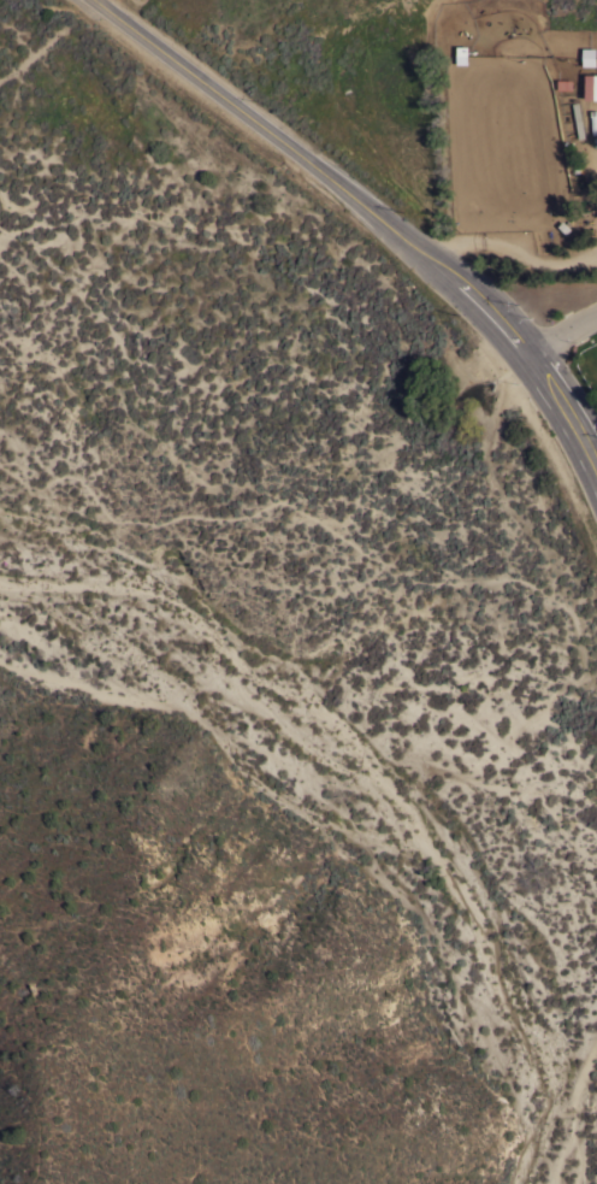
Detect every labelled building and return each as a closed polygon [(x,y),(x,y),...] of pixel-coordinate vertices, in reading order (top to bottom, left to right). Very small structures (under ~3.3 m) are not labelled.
[(589,75),(596,75),(596,100),(586,100),(586,92),(581,92),(583,72),(589,72),(589,75)]
